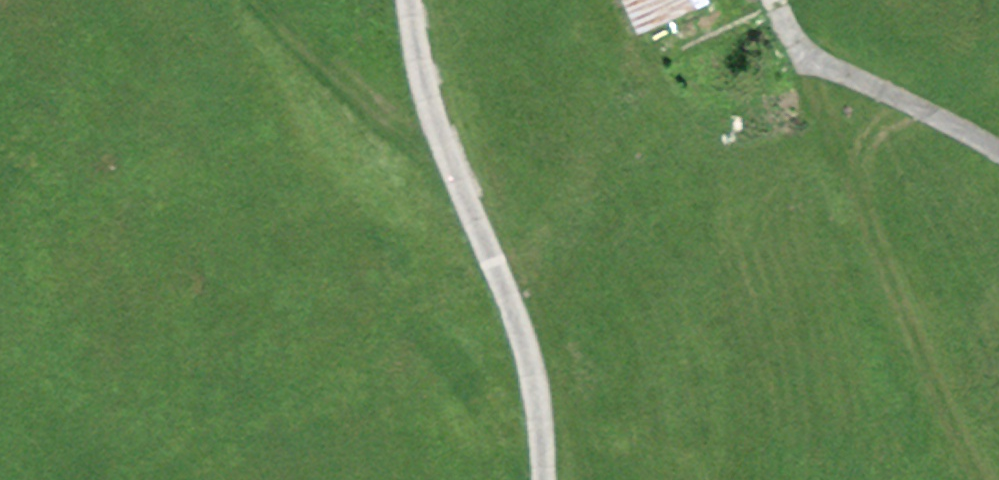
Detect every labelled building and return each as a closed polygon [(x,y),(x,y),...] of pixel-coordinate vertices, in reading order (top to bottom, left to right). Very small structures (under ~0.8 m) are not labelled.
[(631,51),(713,12),(707,0),(606,0),(631,51)]
